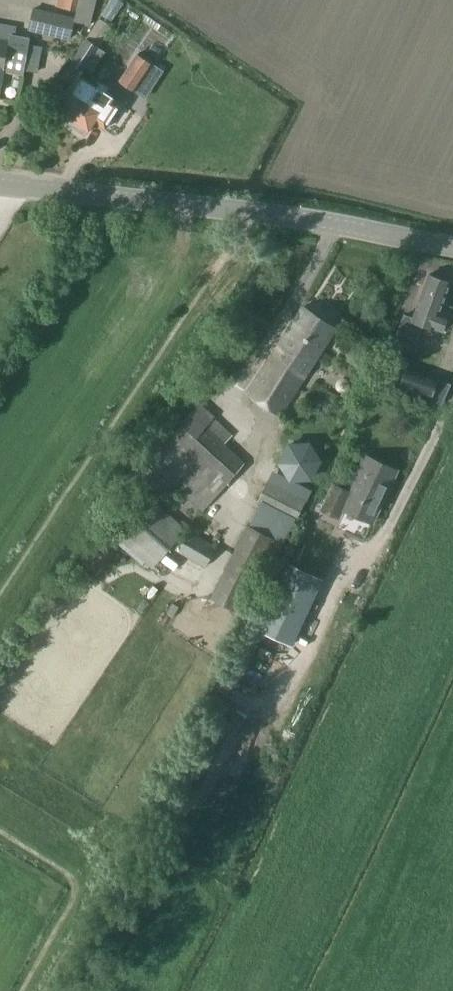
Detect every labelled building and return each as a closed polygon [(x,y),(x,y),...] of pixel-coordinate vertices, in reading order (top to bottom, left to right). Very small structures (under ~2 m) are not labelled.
[(57,5),(82,11),(80,20),(92,23),(97,0),(59,0),(57,5)] [(35,6),(29,30),(73,40),(78,17),(35,6)] [(71,91),(73,92),(58,114),(73,123),(96,85),(81,74),(87,66),(94,71),(108,52),(100,46),(114,26),(102,17),(61,76),(74,85),(71,91)] [(5,71),(24,74),(25,68),(38,71),(43,46),(28,43),(29,40),(13,37),(16,23),(0,20),(0,97),(5,71)] [(139,53),(120,81),(135,91),(154,63),(139,53)] [(107,91),(96,85),(73,123),(87,133),(101,111),(107,115),(110,117),(120,100),(118,99),(107,91)] [(430,274),(414,317),(404,313),(394,341),(415,349),(424,323),(443,330),(449,313),(441,311),(442,308),(444,309),(448,297),(446,297),(451,282),(430,274)] [(335,328),(303,307),(245,393),(278,415),(309,369),(317,355),(335,328)] [(338,347),(348,352),(345,358),(361,366),(366,357),(350,349),(355,339),(345,334),(338,347)] [(438,379),(406,367),(400,385),(432,396),(438,379)] [(211,417),(198,405),(147,462),(198,509),(241,461),(203,426),(211,417)] [(323,508),(339,516),(344,507),(373,520),(397,468),(367,453),(349,490),(334,483),(323,508)] [(307,500),(272,480),(262,498),(297,518),(307,500)] [(109,528),(152,567),(187,528),(144,489),(109,528)] [(247,614),(283,542),(247,525),(211,596),(247,614)] [(218,546),(191,530),(179,551),(206,566),(218,546)] [(293,559),(278,591),(290,597),(306,565),(293,559)]
